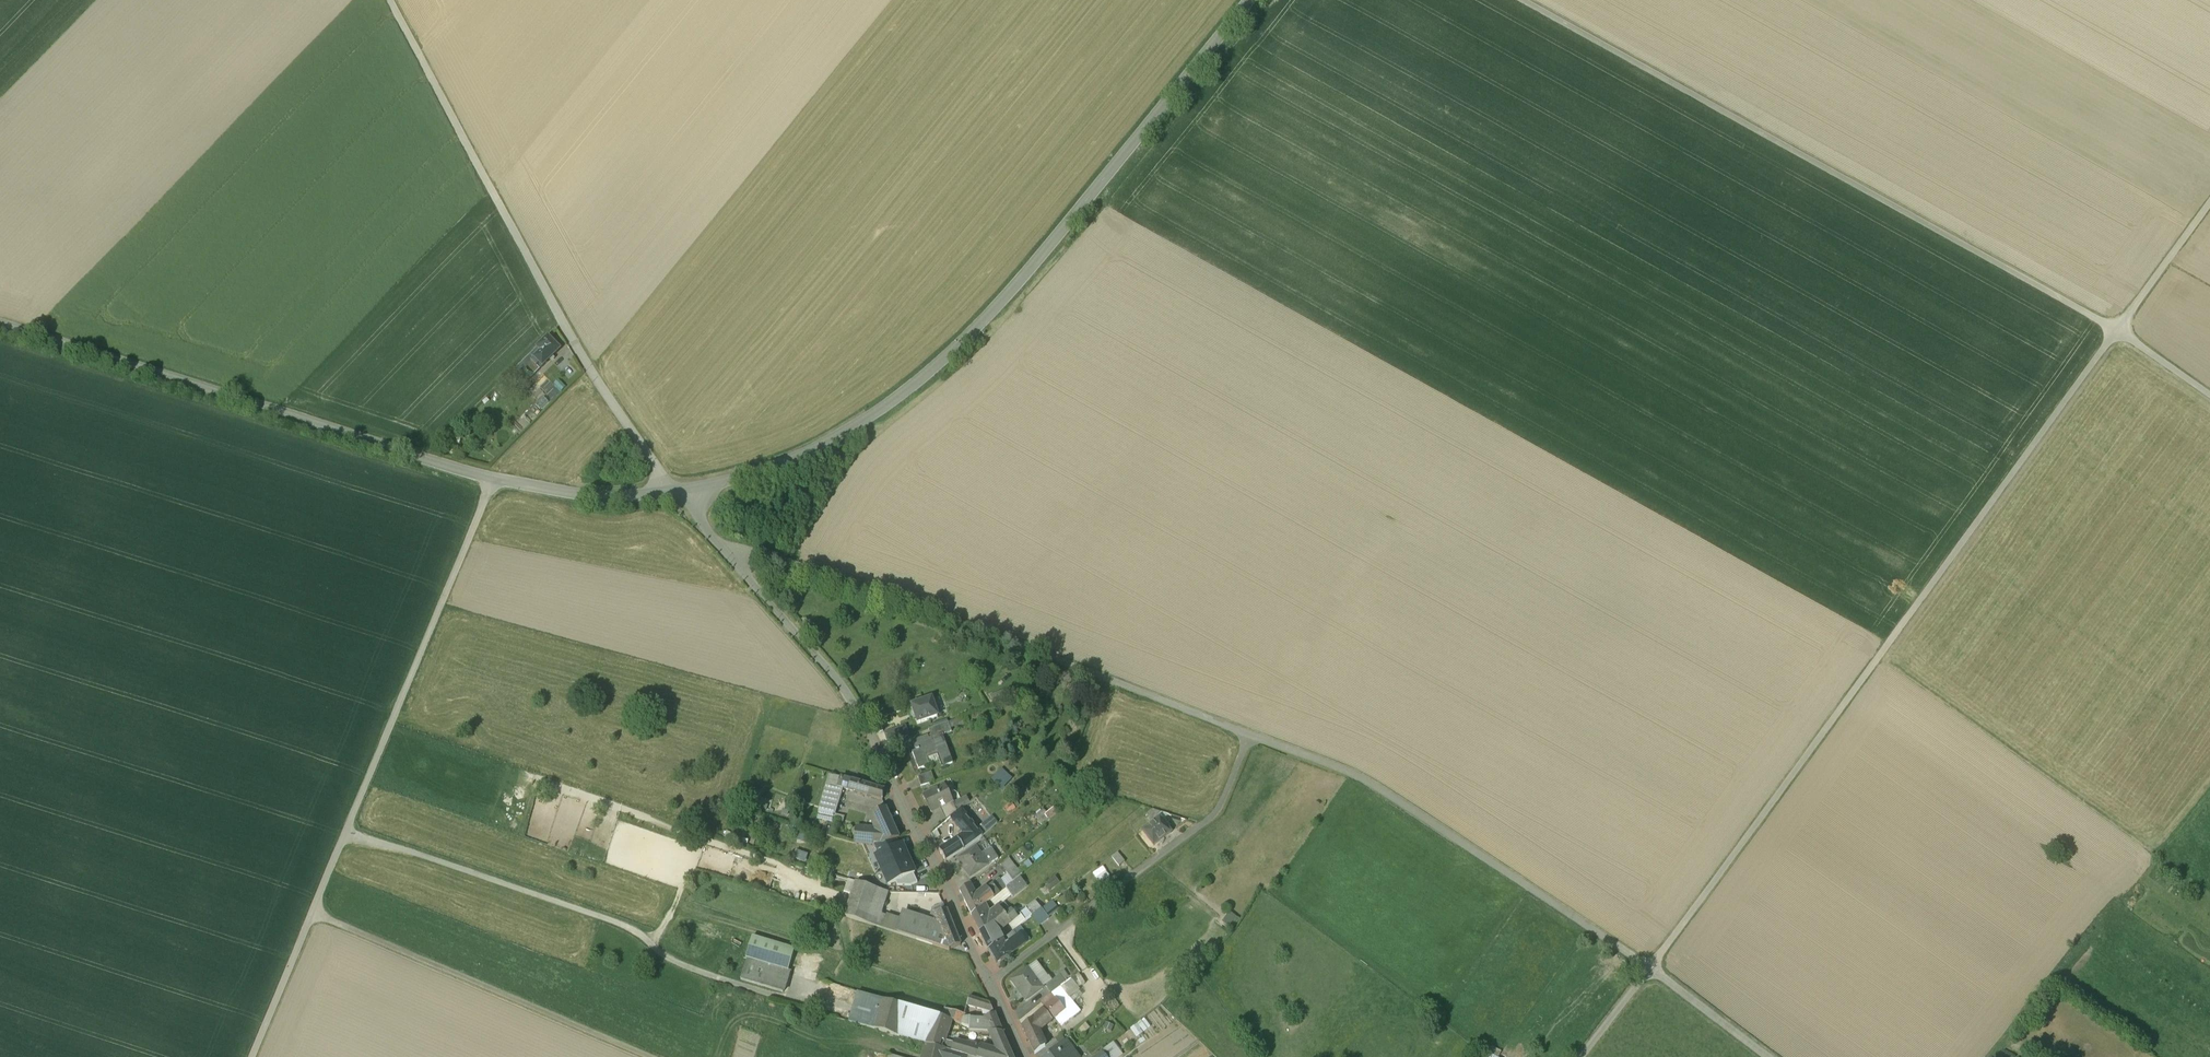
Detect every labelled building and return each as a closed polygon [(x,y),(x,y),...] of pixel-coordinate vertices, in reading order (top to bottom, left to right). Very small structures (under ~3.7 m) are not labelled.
[(560,351),(548,339),(537,350),(541,354),(532,363),(539,370),(549,361),(553,357),(560,351)] [(537,350),(517,369),(521,373),(532,363),(541,354),(537,350)] [(521,373),(521,374),(528,381),(539,370),(532,363),(521,373)] [(1017,691),(992,699),(995,708),(1020,700),(1017,691)] [(931,699),(911,706),(917,724),(937,717),(936,714),(938,714),(938,711),(938,709),(938,707),(937,705),(935,703),(933,702),(932,702),(931,699)] [(876,710),(879,719),(899,712),(896,703),(876,710)] [(964,724),(962,718),(953,721),(956,728),(964,724)] [(948,723),(941,725),(945,735),(951,732),(950,730),(948,723)] [(941,725),(930,729),(933,738),(942,735),(942,736),(945,735),(941,725)] [(885,734),(888,743),(908,736),(905,727),(885,734)] [(929,740),(927,737),(913,742),(916,751),(912,753),(918,770),(929,766),(927,760),(937,756),(942,768),(952,764),(942,736),(942,735),(933,738),(929,740)] [(996,782),(1002,787),(1009,779),(1001,771),(997,776),(999,779),(996,782)] [(917,777),(921,786),(934,782),(931,773),(917,777)] [(843,779),(830,775),(820,811),(828,814),(835,815),(843,790),(842,789),(843,779)] [(883,791),(843,779),(842,789),(843,790),(882,801),(883,791)] [(955,806),(945,785),(923,796),(931,812),(941,807),(944,812),(955,806)] [(1015,808),(1019,805),(1016,801),(1012,804),(1012,803),(1005,808),(1009,813),(1015,808)] [(969,802),(959,810),(964,815),(974,807),(969,802)] [(955,806),(944,812),(948,820),(951,817),(958,811),(955,806)] [(899,839),(886,809),(877,813),(881,821),(874,825),(877,831),(883,846),(895,840),(899,839)] [(964,815),(959,810),(958,811),(951,817),(962,830),(971,824),(964,815)] [(1162,813),(1152,810),(1147,814),(1152,820),(1162,813)] [(877,813),(870,816),(874,825),(881,821),(877,813)] [(835,815),(828,814),(826,821),(830,822),(826,836),(832,837),(836,823),(839,824),(841,816),(835,815)] [(1171,832),(1160,818),(1142,831),(1154,845),(1171,832)] [(971,824),(962,830),(966,835),(969,839),(977,832),(971,824)] [(877,831),(855,829),(854,844),(875,845),(883,846),(877,831)] [(977,832),(969,839),(973,844),(982,838),(977,832)] [(966,835),(940,851),(946,861),(964,850),(973,844),(969,839),(966,835)] [(875,845),(879,856),(898,847),(895,840),(883,846),(875,845)] [(875,857),(882,871),(909,859),(902,846),(898,847),(879,856),(875,857)] [(976,848),(958,860),(970,878),(998,860),(991,849),(981,855),(976,848)] [(1125,862),(1118,853),(1112,857),(1119,866),(1125,862)] [(915,873),(909,859),(882,871),(888,885),(896,882),(913,874),(915,873)] [(1023,877),(1015,867),(1007,874),(1014,884),(1022,877),(1023,877)] [(913,874),(896,882),(897,886),(911,886),(917,883),(913,874)] [(1014,884),(1012,885),(1018,893),(1026,886),(1022,877),(1014,884)] [(877,889),(856,883),(845,917),(866,924),(877,889)] [(969,885),(960,892),(964,901),(972,897),(974,900),(976,898),(969,885)] [(994,885),(987,890),(994,899),(1001,894),(994,885)] [(1012,885),(1006,890),(1012,897),(1018,893),(1012,885)] [(877,889),(866,924),(883,929),(887,917),(881,915),(888,893),(877,889)] [(976,898),(974,900),(972,897),(964,901),(972,917),(985,906),(991,901),(994,899),(987,890),(976,898)] [(994,899),(991,901),(997,909),(1004,904),(1012,897),(1006,890),(1001,894),(994,899)] [(840,903),(835,902),(831,912),(837,914),(840,903)] [(1035,902),(1026,909),(1032,917),(1041,910),(1035,902)] [(989,914),(976,920),(977,923),(975,924),(979,933),(990,928),(1010,912),(1004,904),(997,909),(990,915),(989,914)] [(944,905),(932,909),(930,918),(933,925),(937,926),(940,927),(936,916),(947,911),(944,905)] [(985,906),(972,917),(975,924),(977,923),(976,920),(989,914),(985,906)] [(1026,909),(1019,915),(1025,923),(1032,917),(1026,909)] [(1032,917),(1039,927),(1048,919),(1041,910),(1032,917)] [(954,931),(947,911),(936,916),(940,927),(944,935),(954,931)] [(1232,911),(1225,922),(1235,929),(1242,917),(1232,911)] [(1010,912),(990,928),(979,933),(988,951),(998,945),(1000,942),(997,935),(1010,924),(1016,919),(1015,918),(1010,912)] [(942,939),(934,937),(937,926),(933,925),(903,915),(898,934),(942,948),(942,939)] [(1025,923),(1019,915),(1015,918),(1016,919),(1010,924),(1015,931),(1025,923)] [(937,926),(934,937),(942,939),(945,938),(944,935),(940,927),(937,926)] [(961,946),(954,931),(944,935),(945,938),(950,950),(961,946)] [(1012,933),(1002,941),(1003,942),(998,945),(988,951),(996,964),(1011,955),(1025,945),(1018,936),(1016,938),(1012,933)] [(794,950),(752,937),(746,959),(747,959),(788,971),(794,950)] [(945,938),(942,939),(942,948),(942,949),(949,951),(950,950),(945,938)] [(788,971),(747,959),(741,980),(783,993),(790,972),(788,971)] [(1036,963),(1029,968),(1038,980),(1045,975),(1036,963)] [(1029,968),(1011,982),(1026,1002),(1046,987),(1045,986),(1050,982),(1045,975),(1038,980),(1029,968)] [(1050,982),(1045,986),(1046,987),(1051,994),(1058,988),(1060,987),(1065,983),(1059,975),(1050,982)] [(1080,1012),(1060,987),(1058,988),(1051,994),(1050,994),(1055,1000),(1063,1010),(1054,1018),(1061,1026),(1080,1012)] [(942,1017),(857,992),(854,1004),(902,1019),(898,1036),(915,1042),(927,1045),(942,1049),(945,1040),(948,1029),(951,1020),(942,1017)] [(1050,994),(1040,1002),(1046,1009),(1055,1000),(1050,994)] [(988,1003),(969,997),(967,1006),(993,1012),(989,1003),(988,1003)] [(1046,1009),(1043,1011),(1051,1021),(1054,1018),(1063,1010),(1055,1000),(1046,1009)] [(902,1019),(854,1004),(849,1022),(898,1036),(902,1019)] [(964,1015),(945,1008),(942,1017),(951,1020),(962,1025),(964,1015)] [(1043,1011),(1032,1021),(1039,1031),(1045,1026),(1051,1021),(1043,1011)] [(985,1021),(970,1021),(969,1028),(969,1032),(989,1033),(1002,1034),(994,1014),(985,1018),(985,1021)] [(1140,1037),(1154,1025),(1146,1016),(1132,1028),(1140,1037)] [(962,1025),(951,1020),(948,1029),(969,1032),(969,1028),(962,1025)] [(1032,1021),(1031,1020),(1022,1028),(1030,1046),(1041,1039),(1038,1033),(1039,1031),(1032,1021)] [(1002,1034),(989,1033),(996,1050),(1007,1046),(1002,1034)] [(1041,1039),(1030,1046),(1035,1055),(1044,1048),(1045,1047),(1041,1039)] [(955,1043),(945,1040),(942,1049),(945,1050),(952,1052),(955,1043)] [(1045,1047),(1044,1048),(1049,1053),(1060,1045),(1055,1040),(1045,1047)] [(927,1045),(915,1042),(914,1051),(924,1054),(927,1045)] [(967,1044),(955,1043),(952,1052),(967,1056),(971,1056),(977,1056),(980,1048),(967,1044)] [(1063,1043),(1060,1045),(1049,1053),(1051,1056),(1050,1056),(1078,1056),(1074,1051),(1073,1052),(1069,1047),(1067,1048),(1063,1043)] [(967,1056),(952,1052),(945,1050),(942,1049),(927,1045),(924,1054),(924,1055),(929,1056),(971,1056),(967,1056)] [(996,1050),(997,1052),(980,1048),(977,1056),(1012,1056),(1007,1046),(996,1050)]
